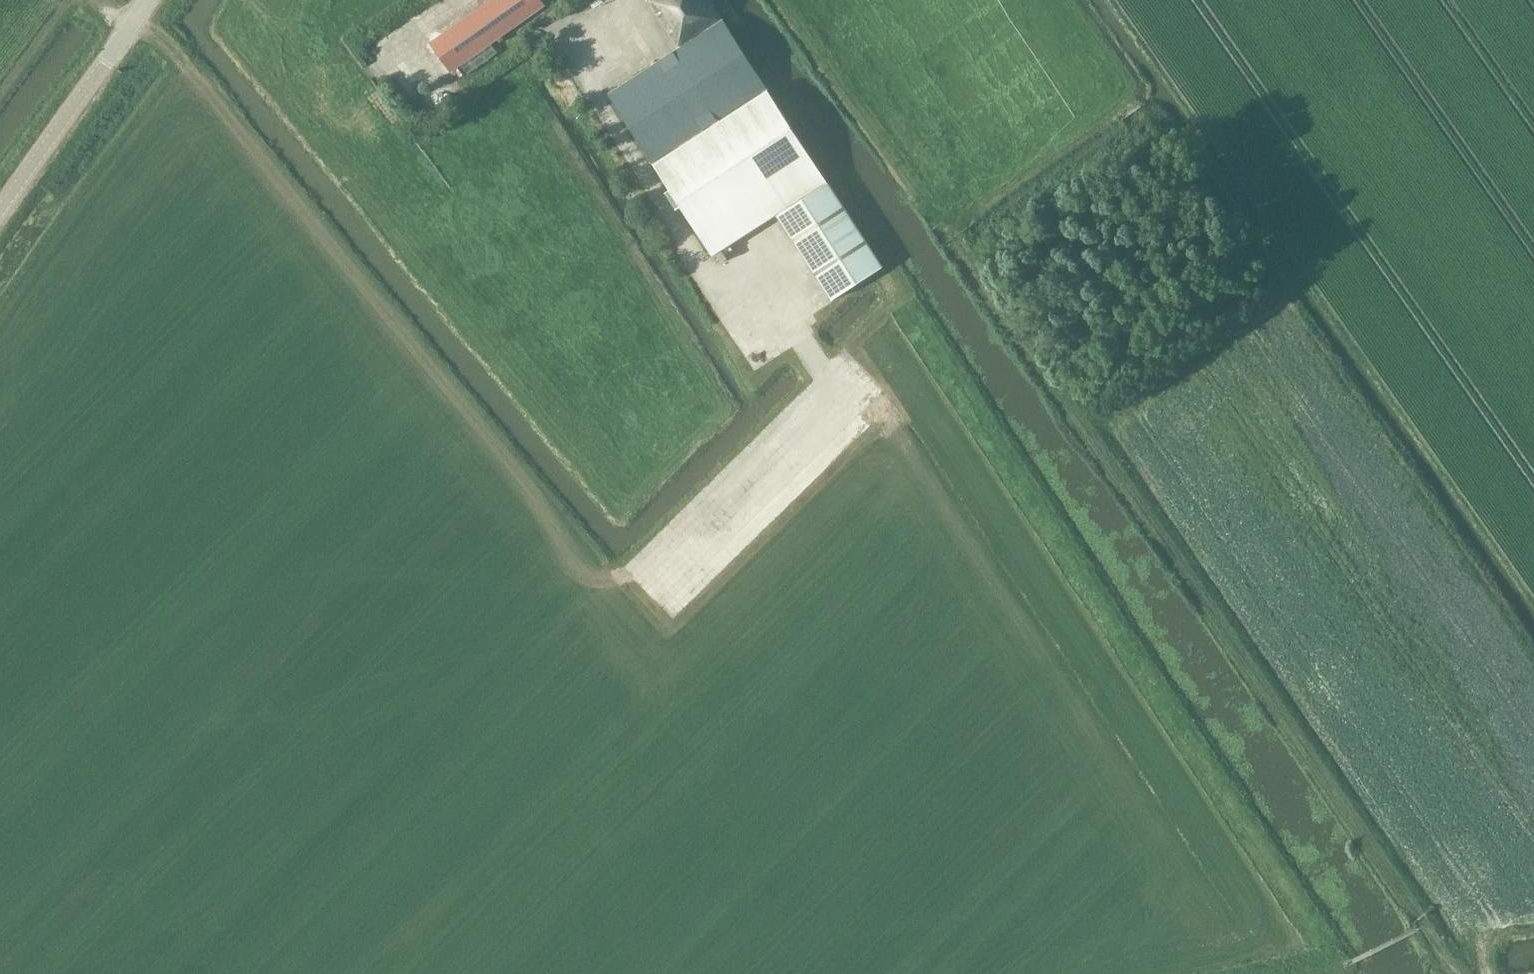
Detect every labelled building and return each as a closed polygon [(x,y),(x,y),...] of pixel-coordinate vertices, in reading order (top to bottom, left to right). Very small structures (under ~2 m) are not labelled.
[(541,0),(491,0),(484,5),(483,4),(429,43),(450,72),(460,65),(466,74),(497,53),(490,44),(504,34),(504,33),(543,4),(541,0)] [(721,19),(722,18),(711,0),(648,0),(677,45),(690,37),(691,38),(657,62),(611,92),(607,94),(652,163),(713,255),(776,215),(832,301),(882,269),(721,19)]
